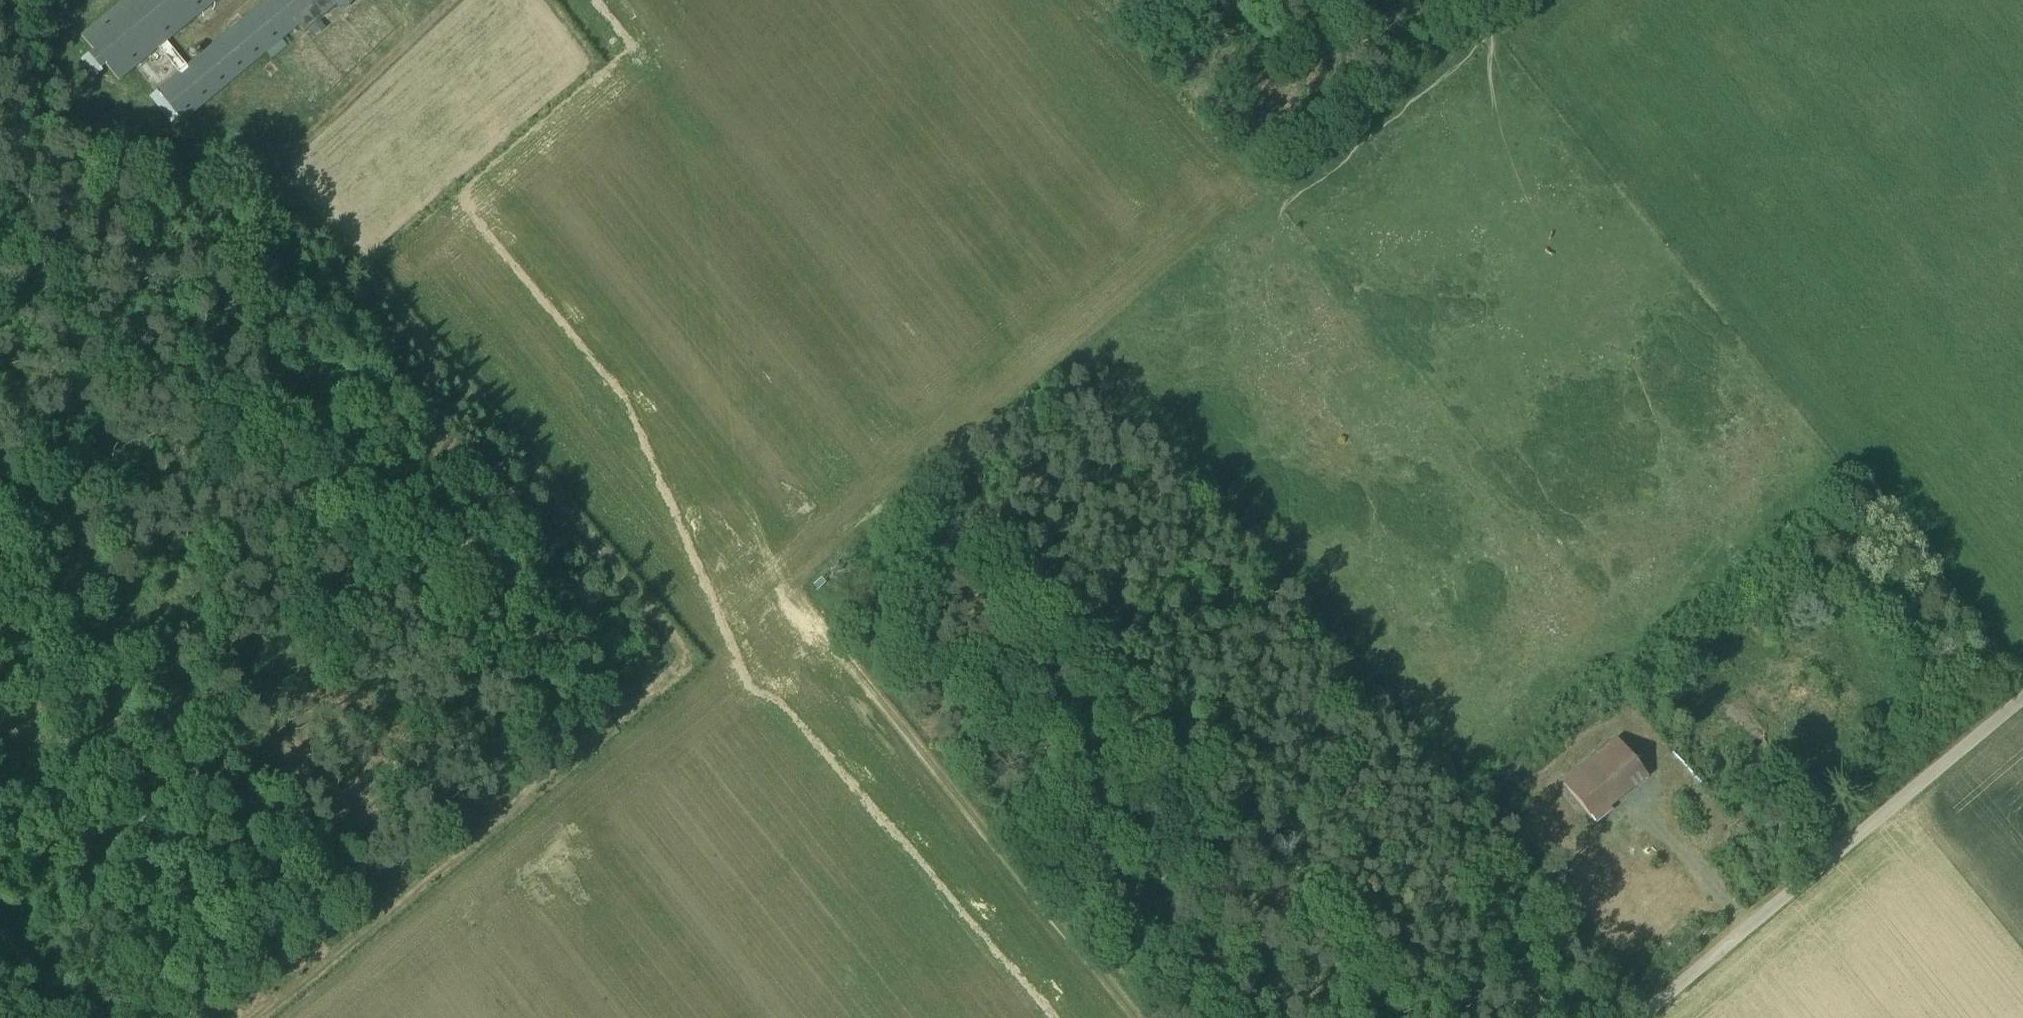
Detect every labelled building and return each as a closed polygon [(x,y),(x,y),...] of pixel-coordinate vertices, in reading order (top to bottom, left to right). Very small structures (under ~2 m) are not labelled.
[(83,38),(120,83),(135,70),(153,91),(155,89),(184,123),(266,54),(283,40),(300,25),(305,32),(338,5),(343,10),(355,0),(268,0),(188,68),(167,43),(218,0),(128,0),(83,38)] [(320,21),(310,29),(316,36),(326,27),(320,21)] [(266,54),(271,60),(288,46),(283,40),(266,54)] [(1611,807),(1648,776),(1618,739),(1563,785),(1595,823),(1613,808),(1611,807)]
